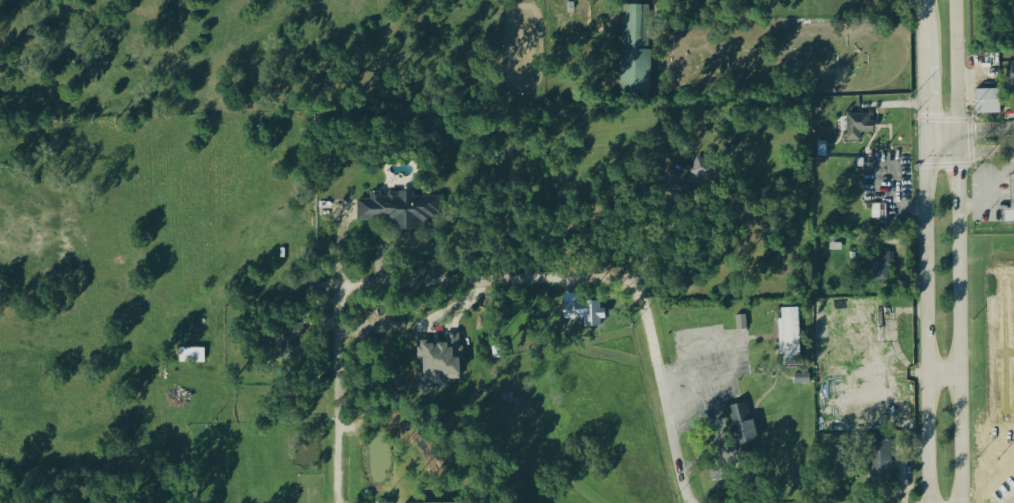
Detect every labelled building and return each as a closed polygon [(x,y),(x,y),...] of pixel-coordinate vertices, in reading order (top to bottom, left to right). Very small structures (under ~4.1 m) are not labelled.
[(653,7),(625,7),(624,95),(651,95),(653,7)] [(979,116),(1003,116),(1003,91),(979,92),(979,116)] [(862,143),(862,134),(877,135),(877,115),(849,115),(849,143),(862,143)] [(714,160),(692,162),(694,189),(717,187),(714,160)] [(358,224),(392,223),(392,233),(422,232),(422,221),(441,221),(440,198),(416,199),(416,193),(372,193),(372,201),(358,202),(358,224)] [(888,206),(871,206),(871,221),(888,221),(888,206)] [(1006,211),(1006,225),(1013,224),(1013,211),(1006,211)] [(567,319),(585,319),(586,328),(607,327),(606,309),(603,310),(603,302),(581,303),(581,294),(566,294),(567,319)] [(803,366),(800,308),(780,309),(782,367),(803,366)] [(748,330),(747,315),(736,316),(737,331),(748,330)] [(753,440),(761,437),(750,402),(727,409),(741,453),(756,449),(753,440)] [(893,448),(872,448),(874,485),(900,484),(899,468),(894,468),(893,448)]
